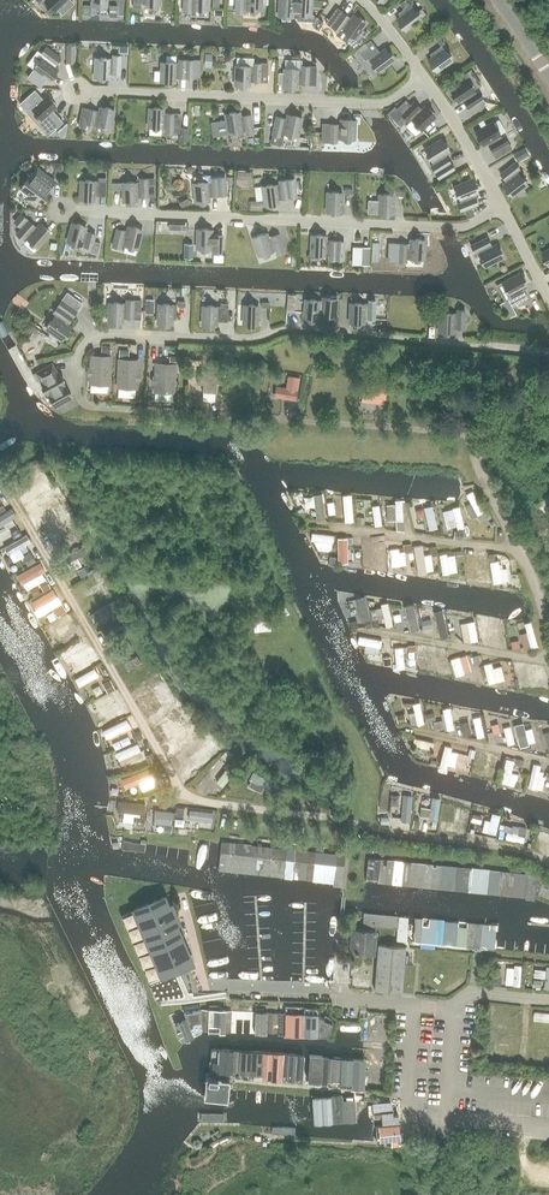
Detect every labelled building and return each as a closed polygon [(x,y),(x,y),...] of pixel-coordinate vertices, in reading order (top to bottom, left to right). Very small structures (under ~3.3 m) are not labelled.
[(54,11),(58,8),(63,13),(73,3),(70,0),(44,0),(54,11)] [(183,12),(191,12),(191,8),(208,9),(209,0),(184,0),(183,12)] [(243,9),(261,10),(261,0),(236,0),(235,13),(243,13),(243,9)] [(279,15),(292,16),(292,12),(311,14),(312,0),(280,0),(279,15)] [(397,19),(406,31),(421,19),(410,5),(413,3),(411,0),(404,0),(400,3),(404,9),(398,13),(400,16),(397,19)] [(336,35),(345,41),(355,48),(359,42),(360,43),(368,32),(362,28),(366,23),(354,15),(351,18),(337,8),(326,23),(338,32),(336,35)] [(318,30),(324,22),(318,18),(316,21),(312,27),(318,30)] [(440,37),(436,40),(441,47),(444,44),(440,37)] [(394,60),(385,48),(380,52),(370,39),(365,42),(369,47),(360,53),(365,60),(368,58),(379,71),(394,60)] [(432,58),(428,60),(436,72),(452,61),(442,46),(430,55),(432,58)] [(33,69),(27,76),(41,86),(46,79),(49,81),(58,69),(54,67),(61,58),(46,47),(41,53),(44,55),(34,69),(33,69)] [(96,58),(95,77),(109,78),(109,73),(120,74),(121,56),(113,55),(113,59),(96,58)] [(162,62),(161,81),(175,82),(175,77),(193,78),(200,78),(200,60),(194,60),(179,59),(179,63),(162,62)] [(268,82),(269,64),(254,63),(253,67),(236,66),(235,85),(250,86),(250,81),(268,82)] [(302,69),(284,69),(283,88),(298,89),(298,84),(309,84),(315,85),(316,66),(310,66),(302,66),(302,69)] [(466,79),(450,89),(458,101),(462,99),(468,108),(483,98),(478,91),(475,93),(466,79)] [(35,89),(20,102),(29,111),(32,109),(43,122),(44,122),(41,125),(49,135),(63,122),(53,110),(56,107),(47,96),(43,99),(35,89)] [(395,107),(389,114),(396,121),(402,115),(407,120),(409,118),(422,130),(435,116),(426,107),(421,111),(419,109),(420,107),(415,102),(411,106),(406,100),(397,109),(395,107)] [(81,115),(78,126),(86,127),(87,124),(111,129),(115,110),(100,107),(100,111),(89,109),(87,116),(81,115)] [(181,132),(181,114),(164,113),(164,109),(149,108),(149,127),(166,128),(166,132),(181,132)] [(254,133),(251,115),(240,117),(240,112),(225,114),(226,119),(217,121),(219,135),(228,133),(246,131),(246,134),(254,133)] [(276,117),(272,135),(280,136),(281,133),(298,137),(302,118),(288,115),(287,119),(276,117)] [(355,120),(341,120),(341,124),(330,124),(329,133),(319,133),(319,142),(337,142),(337,139),(354,140),(355,120)] [(492,123),(475,133),(483,145),(487,143),(492,152),(504,145),(507,152),(511,149),(504,136),(501,138),(499,134),(505,131),(499,120),(492,123)] [(441,139),(425,149),(435,164),(432,166),(440,179),(455,169),(445,154),(449,151),(441,139)] [(525,147),(512,154),(516,161),(529,154),(525,147)] [(515,162),(500,174),(507,182),(503,185),(512,196),(527,184),(517,171),(519,169),(515,162)] [(53,172),(54,172),(60,172),(61,172),(62,164),(53,163),(53,172)] [(52,180),(38,170),(31,179),(30,178),(22,189),(30,195),(27,199),(36,206),(38,202),(40,203),(49,192),(45,189),(52,180)] [(225,177),(208,178),(207,175),(198,176),(198,183),(194,183),(196,202),(210,201),(210,196),(226,195),(225,177)] [(98,177),(98,181),(95,181),(81,180),(80,199),(95,200),(95,194),(98,194),(98,196),(106,196),(106,182),(106,178),(98,177)] [(141,182),(123,183),(124,202),(138,202),(138,197),(156,197),(156,178),(141,179),(141,182)] [(184,185),(183,181),(180,178),(174,179),(172,184),(173,188),(176,190),(182,189),(184,185)] [(281,184),(263,187),(265,206),(280,204),(279,197),(282,197),(283,199),(297,197),(295,179),(281,181),(281,184)] [(473,179),(455,186),(461,202),(458,204),(461,211),(478,204),(474,194),(478,192),(473,179)] [(327,192),(327,211),(341,212),(342,193),(327,192)] [(392,214),(393,196),(379,195),(379,202),(368,201),(368,213),(379,214),(392,214)] [(264,211),(264,201),(252,201),(251,210),(264,211)] [(465,212),(467,218),(473,216),(471,210),(465,212)] [(37,228),(29,220),(21,213),(13,222),(21,229),(16,234),(22,239),(25,237),(38,248),(50,234),(40,224),(37,228)] [(86,227),(72,223),(67,242),(91,248),(90,251),(98,253),(100,243),(94,241),(95,234),(85,231),(86,227)] [(117,228),(113,246),(120,248),(121,245),(138,248),(142,230),(128,226),(127,231),(117,228)] [(198,229),(197,248),(214,249),(214,253),(222,253),(223,235),(212,234),(212,230),(198,229)] [(268,233),(254,238),(260,256),(276,251),(277,254),(285,252),(279,234),(269,238),(268,233)] [(325,242),(326,236),(311,235),(310,255),(328,256),(328,259),(342,260),(343,241),(329,241),(329,243),(325,242)] [(487,237),(471,245),(474,252),(477,251),(485,266),(502,258),(496,245),(492,247),(487,237)] [(389,243),(388,261),(406,262),(406,258),(424,259),(424,252),(425,240),(418,240),(411,240),(411,246),(407,246),(407,244),(389,243)] [(184,243),(184,258),(192,258),(193,243),(184,243)] [(503,282),(496,286),(504,301),(502,302),(509,317),(516,314),(512,306),(526,299),(523,292),(521,289),(527,286),(520,273),(503,282)] [(56,314),(46,328),(52,332),(51,334),(60,341),(61,339),(62,340),(70,328),(67,325),(77,310),(82,303),(67,293),(62,300),(53,312),(56,314)] [(323,301),(305,300),(303,319),(317,320),(318,316),(322,316),(335,317),(337,299),(323,298),(323,301)] [(109,303),(108,322),(122,323),(122,318),(133,318),(133,309),(141,310),(141,300),(126,300),(126,303),(109,303)] [(287,303),(286,311),(294,312),(295,303),(287,303)] [(367,319),(368,305),(368,304),(367,304),(350,303),(349,323),(363,323),(364,319),(367,319)] [(158,304),(157,323),(172,324),(172,319),(176,320),(176,305),(158,304)] [(244,305),(243,324),(257,325),(258,306),(244,305)] [(202,306),(202,325),(216,326),(216,321),(220,321),(221,308),(221,307),(220,307),(202,306)] [(465,310),(457,310),(457,313),(439,313),(439,332),(453,333),(453,328),(464,328),(465,310)] [(38,334),(38,328),(33,326),(28,328),(26,332),(26,338),(30,341),(36,338),(38,334)] [(120,347),(119,357),(125,357),(134,357),(135,347),(120,347)] [(443,355),(434,354),(434,370),(443,371),(443,355)] [(91,356),(91,367),(87,367),(86,376),(90,376),(90,383),(108,384),(109,357),(91,356)] [(469,371),(485,372),(486,359),(470,358),(469,371)] [(136,388),(136,381),(140,381),(140,372),(136,372),(137,360),(119,360),(117,387),(136,388)] [(156,364),(155,391),(173,392),(174,365),(156,364)] [(72,398),(65,385),(58,373),(54,375),(48,365),(32,374),(36,381),(40,380),(48,395),(55,407),(59,405),(66,402),(72,398)] [(221,385),(222,373),(198,371),(197,385),(202,385),(202,393),(216,394),(216,385),(221,385)] [(277,387),(275,397),(295,400),(299,378),(288,376),(286,388),(277,387)] [(360,381),(360,390),(363,390),(363,397),(380,399),(379,403),(385,404),(388,387),(367,385),(368,382),(360,381)] [(427,402),(440,401),(439,387),(426,388),(427,402)] [(15,484),(20,493),(46,480),(41,471),(15,484)] [(466,504),(471,517),(477,514),(480,520),(486,518),(475,489),(466,492),(470,503),(466,504)] [(351,494),(342,495),(345,522),(354,521),(351,494)] [(41,528),(64,518),(54,495),(43,500),(49,512),(36,518),(41,528)] [(322,495),(313,496),(317,520),(325,518),(322,495)] [(328,514),(336,514),(334,500),(327,501),(328,514)] [(402,500),(395,501),(396,521),(403,521),(402,500)] [(430,529),(440,526),(433,503),(423,506),(430,529)] [(379,505),(372,506),(374,526),(382,525),(379,505)] [(459,506),(452,508),(457,529),(465,527),(459,506)] [(0,515),(0,526),(16,516),(11,508),(0,515)] [(301,509),(296,511),(298,518),(304,515),(301,509)] [(55,527),(66,548),(78,542),(67,521),(55,527)] [(22,535),(18,529),(10,533),(14,539),(22,535)] [(310,538),(334,541),(335,534),(311,531),(310,538)] [(26,534),(5,546),(13,561),(24,555),(23,553),(29,549),(26,545),(31,542),(26,534)] [(347,538),(338,538),(338,563),(348,562),(347,538)] [(361,538),(362,565),(386,564),(385,538),(361,538)] [(422,545),(414,546),(418,574),(427,572),(422,545)] [(75,551),(60,558),(64,565),(86,553),(83,547),(79,548),(78,546),(74,549),(75,551)] [(399,549),(390,549),(391,566),(400,566),(399,549)] [(465,577),(483,577),(483,569),(476,569),(476,550),(465,550),(465,577)] [(479,559),(487,557),(486,550),(478,551),(479,559)] [(30,553),(25,556),(29,564),(35,561),(30,553)] [(447,553),(439,555),(442,574),(450,573),(447,553)] [(499,561),(490,562),(493,583),(502,582),(499,561)] [(40,563),(17,576),(22,584),(44,572),(40,563)] [(88,576),(83,568),(77,572),(82,580),(88,576)] [(49,586),(45,579),(38,583),(42,591),(49,586)] [(29,601),(39,616),(61,602),(52,587),(29,601)] [(365,596),(356,598),(361,621),(370,619),(365,596)] [(121,599),(114,603),(118,610),(125,606),(121,599)] [(113,602),(91,615),(95,623),(118,611),(118,610),(114,603),(113,602)] [(388,603),(381,604),(386,627),(393,625),(388,603)] [(413,604),(404,606),(411,632),(420,630),(413,604)] [(442,610),(434,612),(440,638),(448,636),(442,610)] [(76,628),(70,613),(51,621),(57,636),(76,628)] [(380,626),(377,617),(371,619),(373,628),(380,626)] [(428,620),(421,621),(423,628),(430,627),(428,620)] [(461,622),(463,641),(478,639),(475,620),(461,622)] [(532,621),(524,623),(531,648),(539,646),(532,621)] [(489,642),(505,641),(504,624),(488,625),(489,642)] [(112,626),(106,630),(109,636),(116,632),(112,626)] [(359,636),(358,644),(381,647),(382,640),(359,636)] [(86,637),(62,651),(66,659),(91,644),(86,637)] [(128,641),(115,648),(119,655),(132,647),(128,641)] [(403,647),(394,648),(396,668),(405,668),(403,647)] [(418,650),(419,670),(435,669),(435,659),(428,659),(427,650),(418,650)] [(280,652),(262,659),(267,672),(285,664),(280,652)] [(454,674),(470,671),(466,654),(450,657),(454,674)] [(137,656),(124,663),(128,670),(141,662),(137,656)] [(501,664),(493,666),(492,661),(482,663),(487,683),(505,678),(501,664)] [(518,665),(520,688),(539,687),(538,676),(530,677),(529,664),(518,665)] [(94,668),(75,679),(79,686),(98,675),(94,668)] [(137,697),(164,681),(159,673),(132,689),(137,697)] [(115,689),(111,680),(103,684),(108,693),(115,689)] [(115,694),(93,699),(95,707),(117,702),(115,694)] [(165,702),(168,710),(177,706),(173,698),(165,702)] [(420,703),(413,704),(417,725),(424,723),(420,703)] [(112,708),(116,718),(124,714),(120,705),(112,708)] [(452,709),(444,711),(445,718),(434,720),(435,729),(455,726),(452,709)] [(179,710),(158,724),(168,739),(178,732),(173,724),(184,717),(179,710)] [(406,721),(405,713),(396,715),(398,723),(406,721)] [(434,722),(432,713),(424,715),(426,724),(434,722)] [(477,736),(486,734),(481,715),(472,717),(477,736)] [(126,719),(102,731),(106,738),(130,727),(126,719)] [(469,720),(460,721),(461,734),(470,734),(469,720)] [(498,723),(491,725),(493,732),(494,736),(499,734),(501,734),(498,723)] [(523,724),(515,726),(520,746),(528,744),(523,724)] [(143,738),(140,731),(132,735),(135,742),(143,738)] [(181,745),(194,739),(191,731),(177,738),(181,745)] [(119,738),(112,741),(116,749),(123,745),(119,738)] [(414,738),(412,745),(433,750),(434,742),(414,738)] [(200,741),(177,754),(185,767),(207,754),(200,741)] [(137,744),(115,753),(118,760),(140,751),(137,744)] [(445,746),(439,767),(447,768),(452,747),(445,746)] [(473,770),(489,774),(493,754),(477,750),(473,770)] [(153,753),(145,756),(148,764),(156,761),(153,753)] [(506,759),(500,782),(508,784),(514,761),(506,759)] [(533,764),(528,786),(541,789),(544,777),(542,776),(543,772),(539,771),(541,766),(533,764)] [(148,769),(122,779),(126,788),(141,782),(144,790),(154,785),(148,769)] [(224,785),(230,772),(223,769),(217,781),(224,785)] [(403,795),(401,821),(410,822),(413,795),(403,795)] [(421,807),(420,816),(429,817),(429,820),(437,821),(440,799),(432,798),(430,808),(421,807)] [(119,802),(118,811),(144,814),(146,805),(119,802)] [(175,813),(184,815),(186,808),(177,806),(175,813)] [(458,822),(457,831),(466,832),(469,808),(454,806),(452,821),(458,822)] [(188,808),(187,820),(213,820),(213,808),(188,808)] [(155,811),(154,818),(172,819),(172,812),(155,811)] [(492,813),(487,833),(495,834),(500,815),(492,813)] [(507,832),(506,839),(524,843),(527,828),(513,825),(511,832),(507,832)] [(172,835),(173,827),(164,826),(163,834),(172,835)] [(226,872),(229,843),(221,842),(218,871),(226,872)] [(236,843),(229,843),(226,872),(233,873),(236,843)] [(243,844),(236,843),(233,873),(240,874),(243,844)] [(251,845),(243,844),(240,874),(248,874),(251,845)] [(257,845),(251,845),(248,874),(254,875),(257,845)] [(264,846),(257,845),(254,875),(261,876),(264,846)] [(264,846),(261,876),(269,876),(272,847),(264,846)] [(279,848),(272,847),(269,876),(275,877),(279,848)] [(286,848),(279,848),(275,877),(283,878),(286,848)] [(293,849),(286,848),(283,878),(290,879),(293,849)] [(300,850),(293,849),(290,879),(298,879),(300,850)] [(308,851),(300,850),(298,879),(305,880),(308,851)] [(315,851),(308,851),(305,880),(312,881),(315,851)] [(322,852),(315,851),(312,881),(319,881),(322,852)] [(329,853),(322,852),(319,881),(326,882),(329,853)] [(336,853),(329,853),(326,882),(333,883),(336,853)] [(336,853),(333,883),(332,887),(342,888),(345,854),(336,853)] [(377,884),(380,859),(367,858),(366,882),(377,884)] [(387,860),(380,859),(377,884),(384,884),(387,860)] [(394,860),(387,860),(384,884),(392,885),(394,860)] [(394,860),(392,885),(396,885),(401,886),(404,861),(399,861),(394,860)] [(411,862),(404,861),(401,886),(408,887),(411,862)] [(418,863),(411,862),(408,887),(415,887),(418,863)] [(425,864),(418,863),(415,887),(423,888),(425,864)] [(432,864),(425,864),(423,888),(430,889),(432,864)] [(442,865),(432,864),(430,889),(439,890),(442,865)] [(449,866),(442,865),(439,890),(446,891),(449,866)] [(456,867),(449,866),(446,891),(454,891),(456,867)] [(456,867),(454,891),(461,892),(463,867),(456,867)] [(471,868),(463,867),(461,892),(468,893),(471,868)] [(471,868),(468,893),(478,894),(480,869),(471,868)] [(490,870),(480,869),(478,894),(487,895),(490,870)] [(500,871),(490,870),(487,895),(496,896),(500,871)] [(506,871),(500,871),(496,896),(503,896),(506,871)] [(514,872),(506,871),(503,896),(511,897),(514,872)] [(514,872),(511,897),(518,898),(521,873),(514,872)] [(528,874),(521,873),(518,898),(525,899),(528,874)] [(538,875),(528,874),(525,899),(525,901),(535,901),(538,875)] [(166,897),(134,910),(149,947),(161,976),(189,964),(193,963),(186,946),(184,943),(183,940),(181,934),(180,933),(177,925),(180,924),(179,921),(176,913),(172,903),(170,904),(168,901),(167,898),(166,897)] [(397,929),(397,941),(406,942),(408,918),(399,917),(398,929),(397,929)] [(408,918),(406,942),(420,943),(422,919),(408,918)] [(422,919),(420,943),(435,944),(437,920),(422,919)] [(437,920),(435,944),(442,945),(444,921),(437,920)] [(444,921),(442,945),(456,946),(458,922),(444,921)] [(458,922),(456,946),(466,947),(468,923),(458,922)] [(468,923),(466,947),(495,950),(497,926),(468,923)] [(354,930),(353,954),(373,955),(374,931),(354,930)] [(379,945),(375,990),(401,992),(405,947),(379,945)] [(191,1031),(203,1031),(204,1010),(200,1010),(184,1012),(191,1031)] [(212,1033),(213,1011),(204,1010),(203,1031),(209,1031),(209,1033),(212,1033)] [(231,1011),(230,1033),(242,1033),(243,1012),(231,1011)] [(243,1012),(242,1033),(254,1034),(255,1012),(243,1012)] [(255,1012),(254,1034),(266,1034),(267,1013),(255,1012)] [(267,1013),(266,1034),(267,1034),(267,1033),(277,1033),(278,1013),(267,1013)] [(297,1014),(296,1036),(308,1036),(309,1014),(297,1014)] [(309,1014),(308,1036),(316,1037),(317,1015),(316,1014),(309,1014)] [(317,1015),(316,1037),(316,1032),(325,1033),(325,1027),(331,1029),(334,1021),(317,1015)] [(193,1037),(191,1031),(186,1019),(174,1024),(182,1041),(193,1037)] [(212,1050),(211,1075),(222,1076),(222,1069),(223,1051),(212,1050)] [(239,1071),(261,1073),(262,1053),(239,1051),(238,1071),(239,1071)] [(262,1053),(261,1073),(271,1074),(272,1053),(262,1053)] [(282,1054),(272,1053),(271,1074),(282,1074),(282,1054)] [(303,1055),(289,1055),(287,1076),(302,1077),(303,1055)] [(322,1057),(309,1056),(308,1080),(321,1081),(322,1057)] [(341,1058),(333,1057),(332,1082),(339,1082),(341,1058)] [(352,1059),(346,1058),(345,1083),(351,1083),(351,1089),(352,1088),(353,1058),(352,1058),(352,1059)] [(366,1059),(353,1058),(352,1088),(364,1089),(366,1059)] [(208,1076),(206,1097),(227,1099),(228,1090),(229,1079),(211,1077),(208,1076)] [(343,1096),(331,1097),(332,1122),(345,1121),(344,1100),(343,1096)] [(312,1099),(315,1123),(332,1121),(330,1097),(312,1099)] [(355,1099),(344,1100),(345,1121),(345,1122),(357,1121),(355,1099)] [(373,1103),(373,1110),(373,1118),(375,1118),(376,1125),(399,1123),(398,1116),(393,1116),(392,1106),(384,1107),(384,1102),(373,1103)] [(391,1146),(398,1145),(398,1140),(401,1139),(399,1123),(376,1125),(379,1143),(391,1143),(391,1146)]
